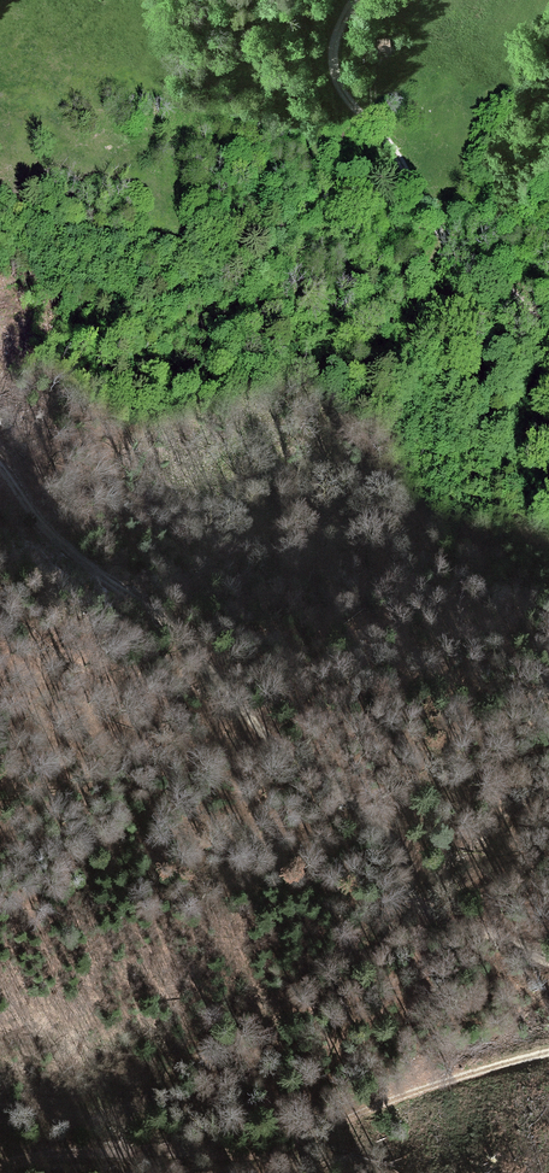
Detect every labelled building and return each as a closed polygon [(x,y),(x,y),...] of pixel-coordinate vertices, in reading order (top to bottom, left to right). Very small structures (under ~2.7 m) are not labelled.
[(379,51),(388,50),(387,40),(377,42),(379,51)]
